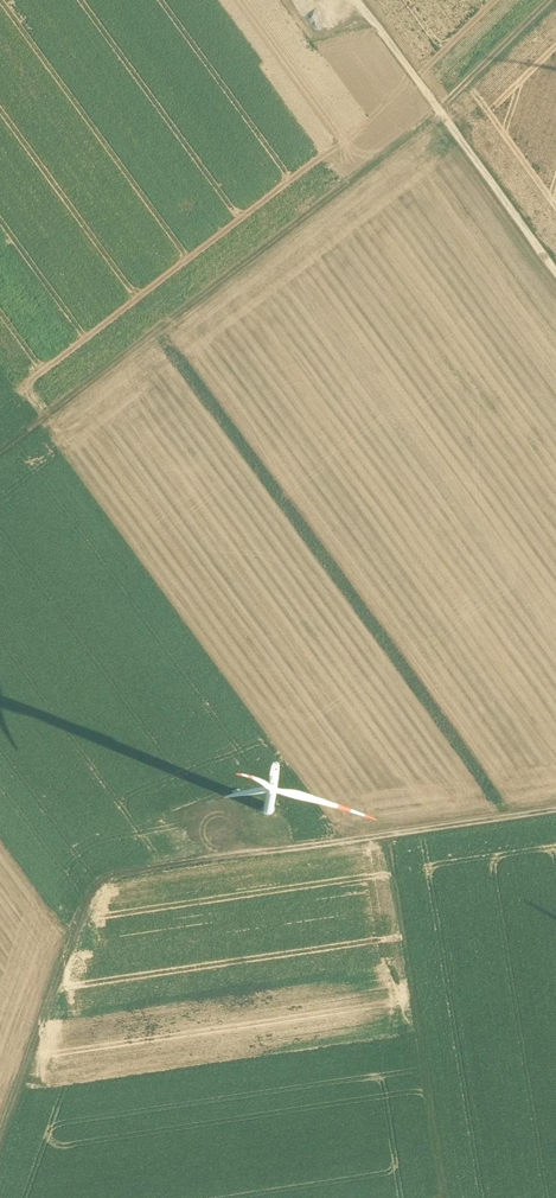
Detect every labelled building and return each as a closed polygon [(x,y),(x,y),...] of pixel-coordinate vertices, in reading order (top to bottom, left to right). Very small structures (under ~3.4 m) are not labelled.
[(235,796),(241,795),(240,788),(233,790),(235,796)]
